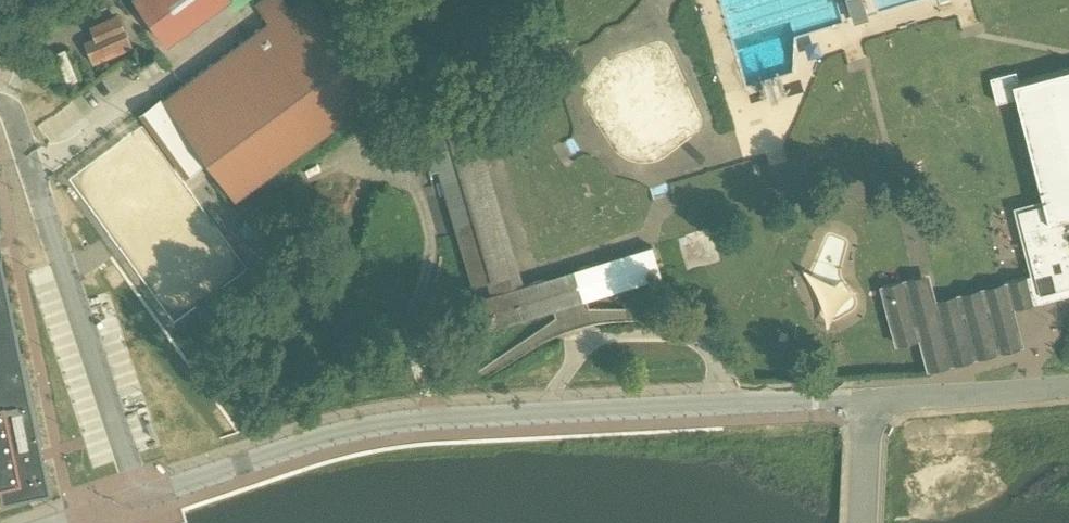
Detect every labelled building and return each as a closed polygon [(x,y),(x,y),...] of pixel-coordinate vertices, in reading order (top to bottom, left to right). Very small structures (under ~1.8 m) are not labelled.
[(167,42),(224,0),(137,0),(167,42)] [(163,97),(208,158),(235,196),(383,89),(318,0),(297,0),(290,5),(268,21),(163,97)] [(268,21),(290,5),(287,0),(260,0),(256,3),(268,21)] [(854,20),(867,16),(862,0),(848,0),(854,20)] [(121,21),(94,33),(99,45),(88,49),(94,61),(131,45),(121,21)] [(1018,81),(1013,82),(1016,97),(1044,203),(1018,209),(1035,273),(1040,293),(1040,292),(1057,288),(1059,297),(1066,295),(1068,294),(1068,68),(1018,81)] [(997,103),(1016,97),(1013,82),(1018,81),(1016,71),(990,77),(997,103)] [(189,172),(208,158),(163,97),(144,111),(189,172)] [(459,104),(424,114),(428,128),(421,130),(433,172),(441,170),(475,160),(459,104)] [(186,174),(189,172),(144,111),(141,113),(186,174)] [(441,170),(444,182),(479,172),(475,160),(441,170)] [(511,280),(479,172),(444,182),(476,290),(511,280)] [(652,244),(577,266),(586,295),(661,273),(652,244)] [(0,255),(0,493),(2,502),(28,497),(51,492),(0,255)] [(545,276),(553,305),(586,295),(577,266),(545,276)] [(1010,300),(925,322),(914,277),(881,285),(896,343),(920,337),(928,369),(1023,344),(1013,305),(1042,297),(1040,292),(1040,293),(1035,273),(1005,281),(1010,300)] [(478,296),(473,297),(482,326),(553,305),(545,276),(513,285),(478,296)] [(511,280),(476,290),(478,296),(513,285),(511,280)] [(586,295),(553,305),(556,315),(478,372),(483,379),(531,347),(550,336),(564,330),(574,326),(588,323),(603,320),(617,319),(632,319),(690,320),(690,309),(590,306),(586,295)]
